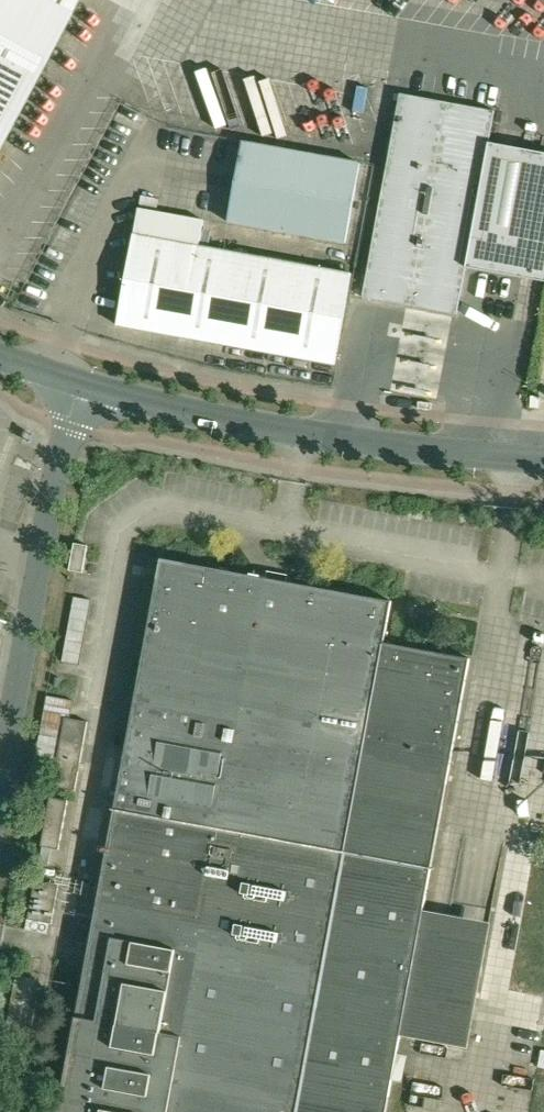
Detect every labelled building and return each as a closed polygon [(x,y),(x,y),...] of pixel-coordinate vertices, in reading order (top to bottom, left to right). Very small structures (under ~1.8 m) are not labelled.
[(78,0),(0,0),(0,148),(78,0)] [(458,315),(467,267),(543,282),(543,153),(489,143),(495,111),(400,93),(363,297),(458,315)] [(361,162),(243,141),(228,223),(346,244),(361,162)] [(335,364),(335,362),(352,274),(208,248),(210,236),(202,235),(204,220),(139,208),(118,325),(335,364)] [(77,572),(83,573),(88,546),(82,544),(75,543),(70,570),(77,572)] [(370,709),(391,589),(165,550),(150,635),(141,686),(174,692),(193,685),(198,698),(214,692),(216,698),(227,700),(240,695),(243,703),(267,707),(281,742),(279,749),(302,752),(304,738),(315,740),(320,716),(340,708),(344,719),(370,709)] [(83,601),(76,663),(91,664),(97,602),(83,601)] [(88,722),(71,719),(74,701),(47,696),(40,735),(62,739),(53,787),(75,791),(79,770),(88,722)] [(42,846),(59,849),(68,801),(51,797),(42,846)] [(52,924),(59,885),(35,881),(26,930),(53,935),(55,924),(52,924)] [(28,1046),(40,981),(26,978),(17,977),(5,1042),(28,1046)] [(26,1059),(25,1059),(16,1057),(13,1070),(23,1073),(26,1059)] [(23,1076),(22,1076),(13,1074),(10,1087),(20,1089),(23,1076)] [(20,1093),(19,1093),(10,1091),(7,1104),(17,1106),(20,1093)]
